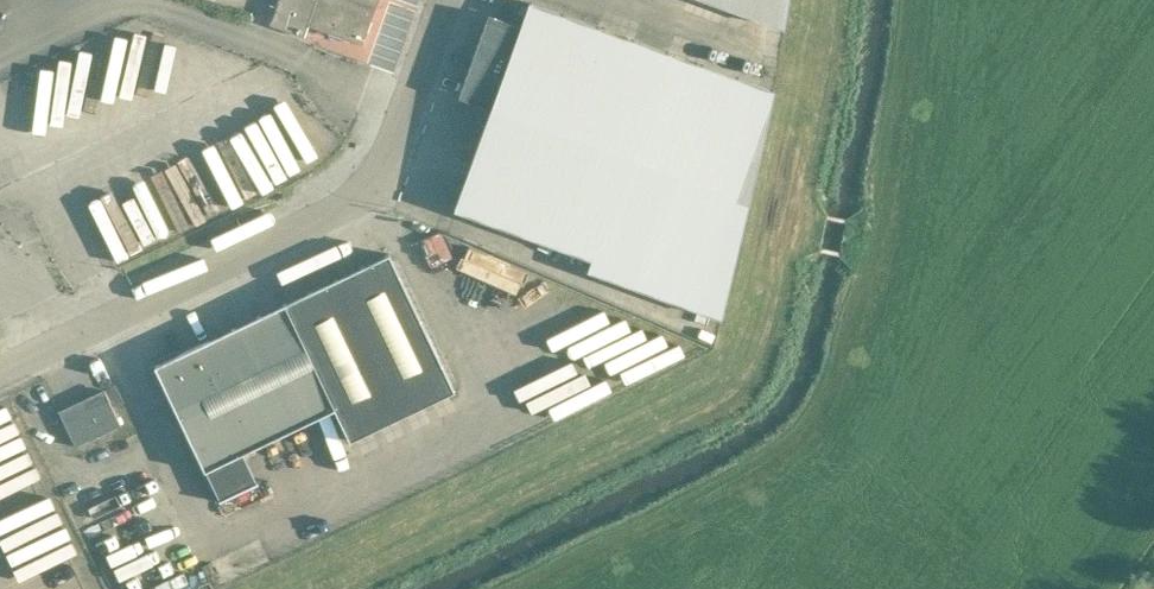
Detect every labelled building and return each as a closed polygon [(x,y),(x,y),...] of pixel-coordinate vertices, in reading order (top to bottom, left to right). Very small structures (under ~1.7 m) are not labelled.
[(308,25),(363,45),(379,0),(279,0),(270,24),(304,37),(308,25)] [(785,27),(789,0),(710,0),(785,27)] [(774,91),(530,2),(520,29),(491,18),(464,94),(493,105),(456,208),(593,258),(589,269),(722,317),(774,91)] [(507,288),(524,240),(463,219),(446,267),(507,288)] [(408,242),(423,267),(443,255),(427,230),(408,242)] [(456,390),(390,253),(155,366),(206,471),(336,409),(351,440),(456,390)] [(105,390),(59,411),(76,446),(121,424),(105,390)]
